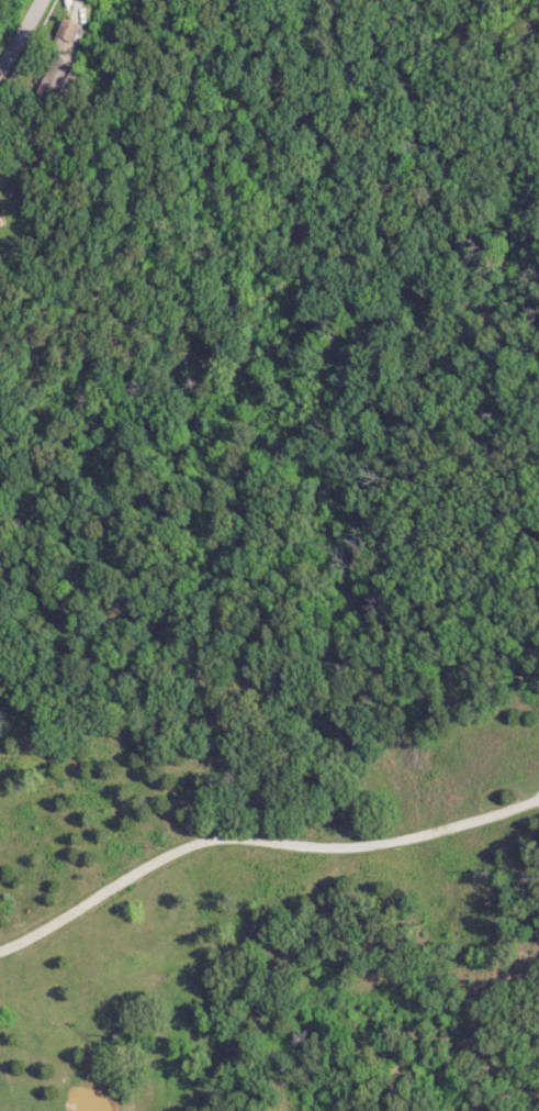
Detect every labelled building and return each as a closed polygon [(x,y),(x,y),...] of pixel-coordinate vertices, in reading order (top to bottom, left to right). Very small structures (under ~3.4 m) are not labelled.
[(81,62),(64,54),(48,89),(65,96),(81,62)]
